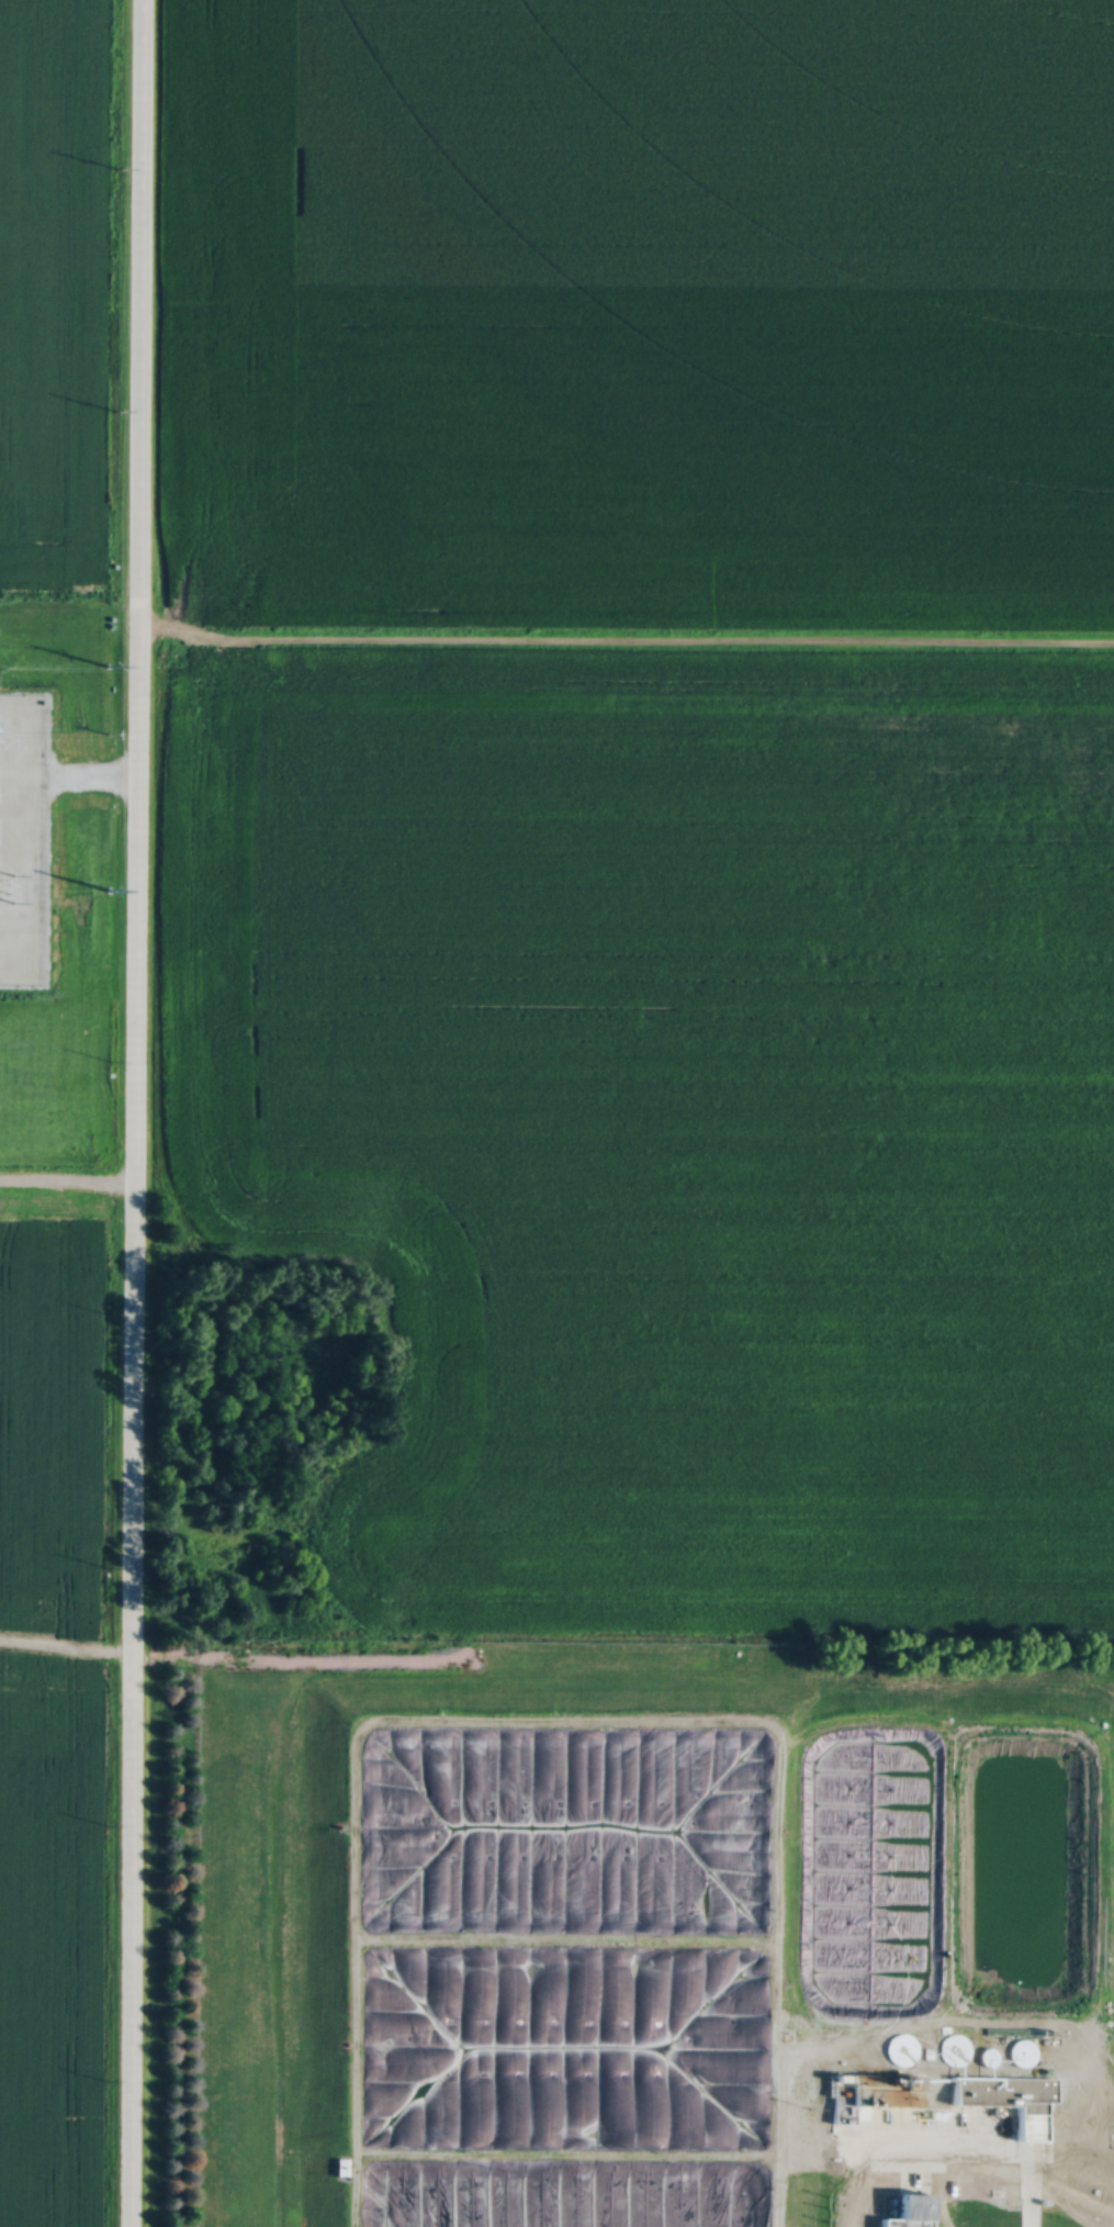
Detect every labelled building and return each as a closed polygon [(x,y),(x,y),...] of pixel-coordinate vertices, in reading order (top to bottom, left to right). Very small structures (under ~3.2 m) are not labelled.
[(1055,2100),(1055,2073),(952,2073),(952,2100),(1055,2100)] [(932,2189),(896,2189),(896,2213),(876,2213),(876,2226),(932,2226),(932,2189)]
